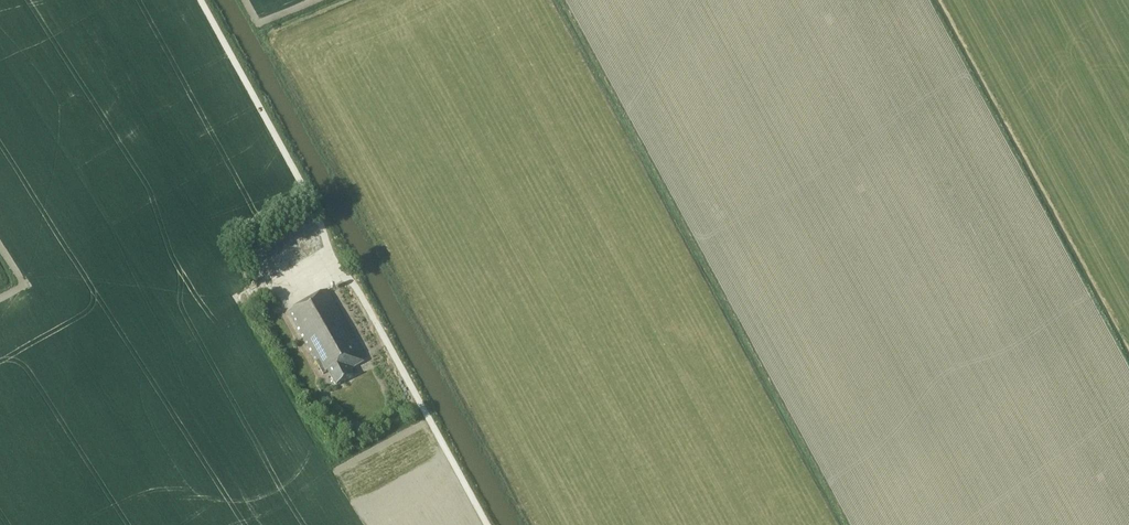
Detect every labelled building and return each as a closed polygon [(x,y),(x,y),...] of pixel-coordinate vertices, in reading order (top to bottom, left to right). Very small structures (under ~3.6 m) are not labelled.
[(366,360),(326,288),(287,310),(323,375),(328,372),(336,386),(353,377),(349,369),(366,360)]
